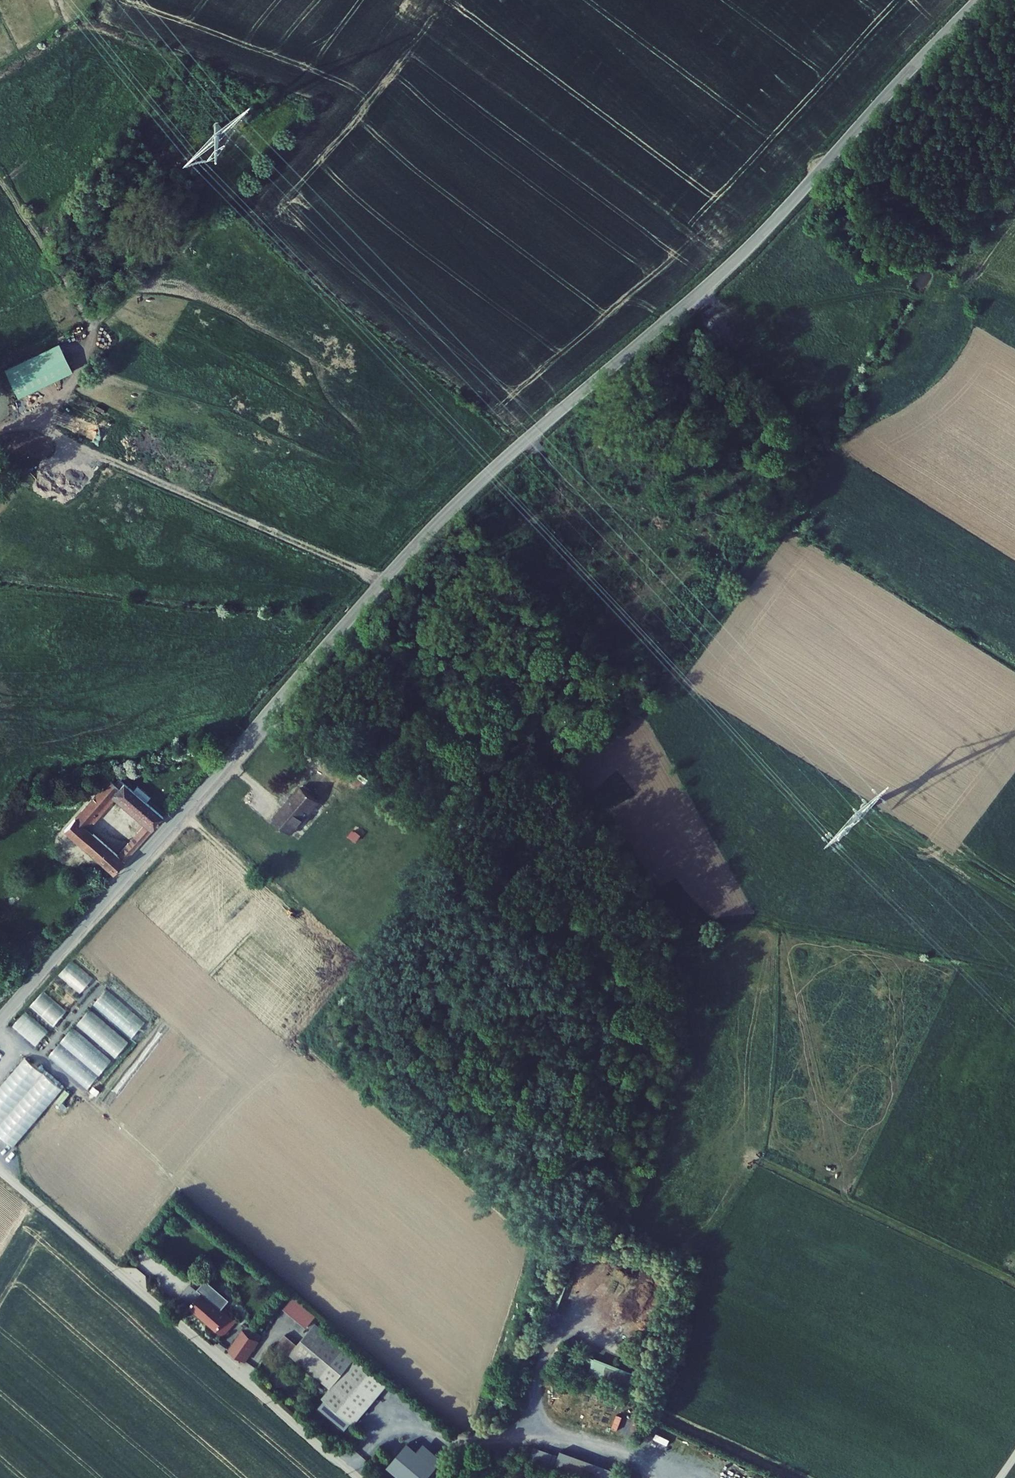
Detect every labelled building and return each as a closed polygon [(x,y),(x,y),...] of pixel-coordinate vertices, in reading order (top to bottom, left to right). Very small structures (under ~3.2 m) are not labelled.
[(60,338),(5,364),(18,391),(73,365),(60,338)] [(32,450),(48,454),(50,447),(33,443),(32,450)] [(329,754),(324,761),(338,771),(343,764),(329,754)] [(108,868),(160,809),(115,770),(108,778),(100,771),(55,822),(108,868)] [(269,815),(287,831),(316,797),(298,781),(269,815)] [(58,1031),(29,1008),(14,1027),(43,1050),(58,1031)] [(113,1061),(73,1027),(49,1056),(88,1090),(113,1061)] [(0,1085),(0,1134),(14,1146),(65,1088),(27,1054),(0,1085)] [(230,1297),(211,1281),(205,1289),(224,1305),(230,1297)] [(224,1305),(205,1289),(204,1290),(231,1313),(232,1312),(224,1305)] [(231,1313),(204,1290),(193,1302),(221,1325),(231,1313)] [(293,1295),(284,1307),(307,1326),(317,1314),(293,1295)] [(391,1377),(318,1317),(300,1339),(287,1329),(277,1342),(290,1352),(292,1349),(333,1383),(325,1392),(357,1419),(391,1377)] [(265,1330),(251,1319),(246,1326),(259,1337),(265,1330)] [(259,1337),(246,1326),(232,1343),(246,1354),(259,1337)] [(596,1355),(589,1373),(631,1390),(638,1373),(596,1355)] [(420,1452),(450,1466),(457,1452),(427,1438),(420,1452)] [(418,1477),(428,1477),(434,1472),(406,1449),(396,1460),(418,1477)]
